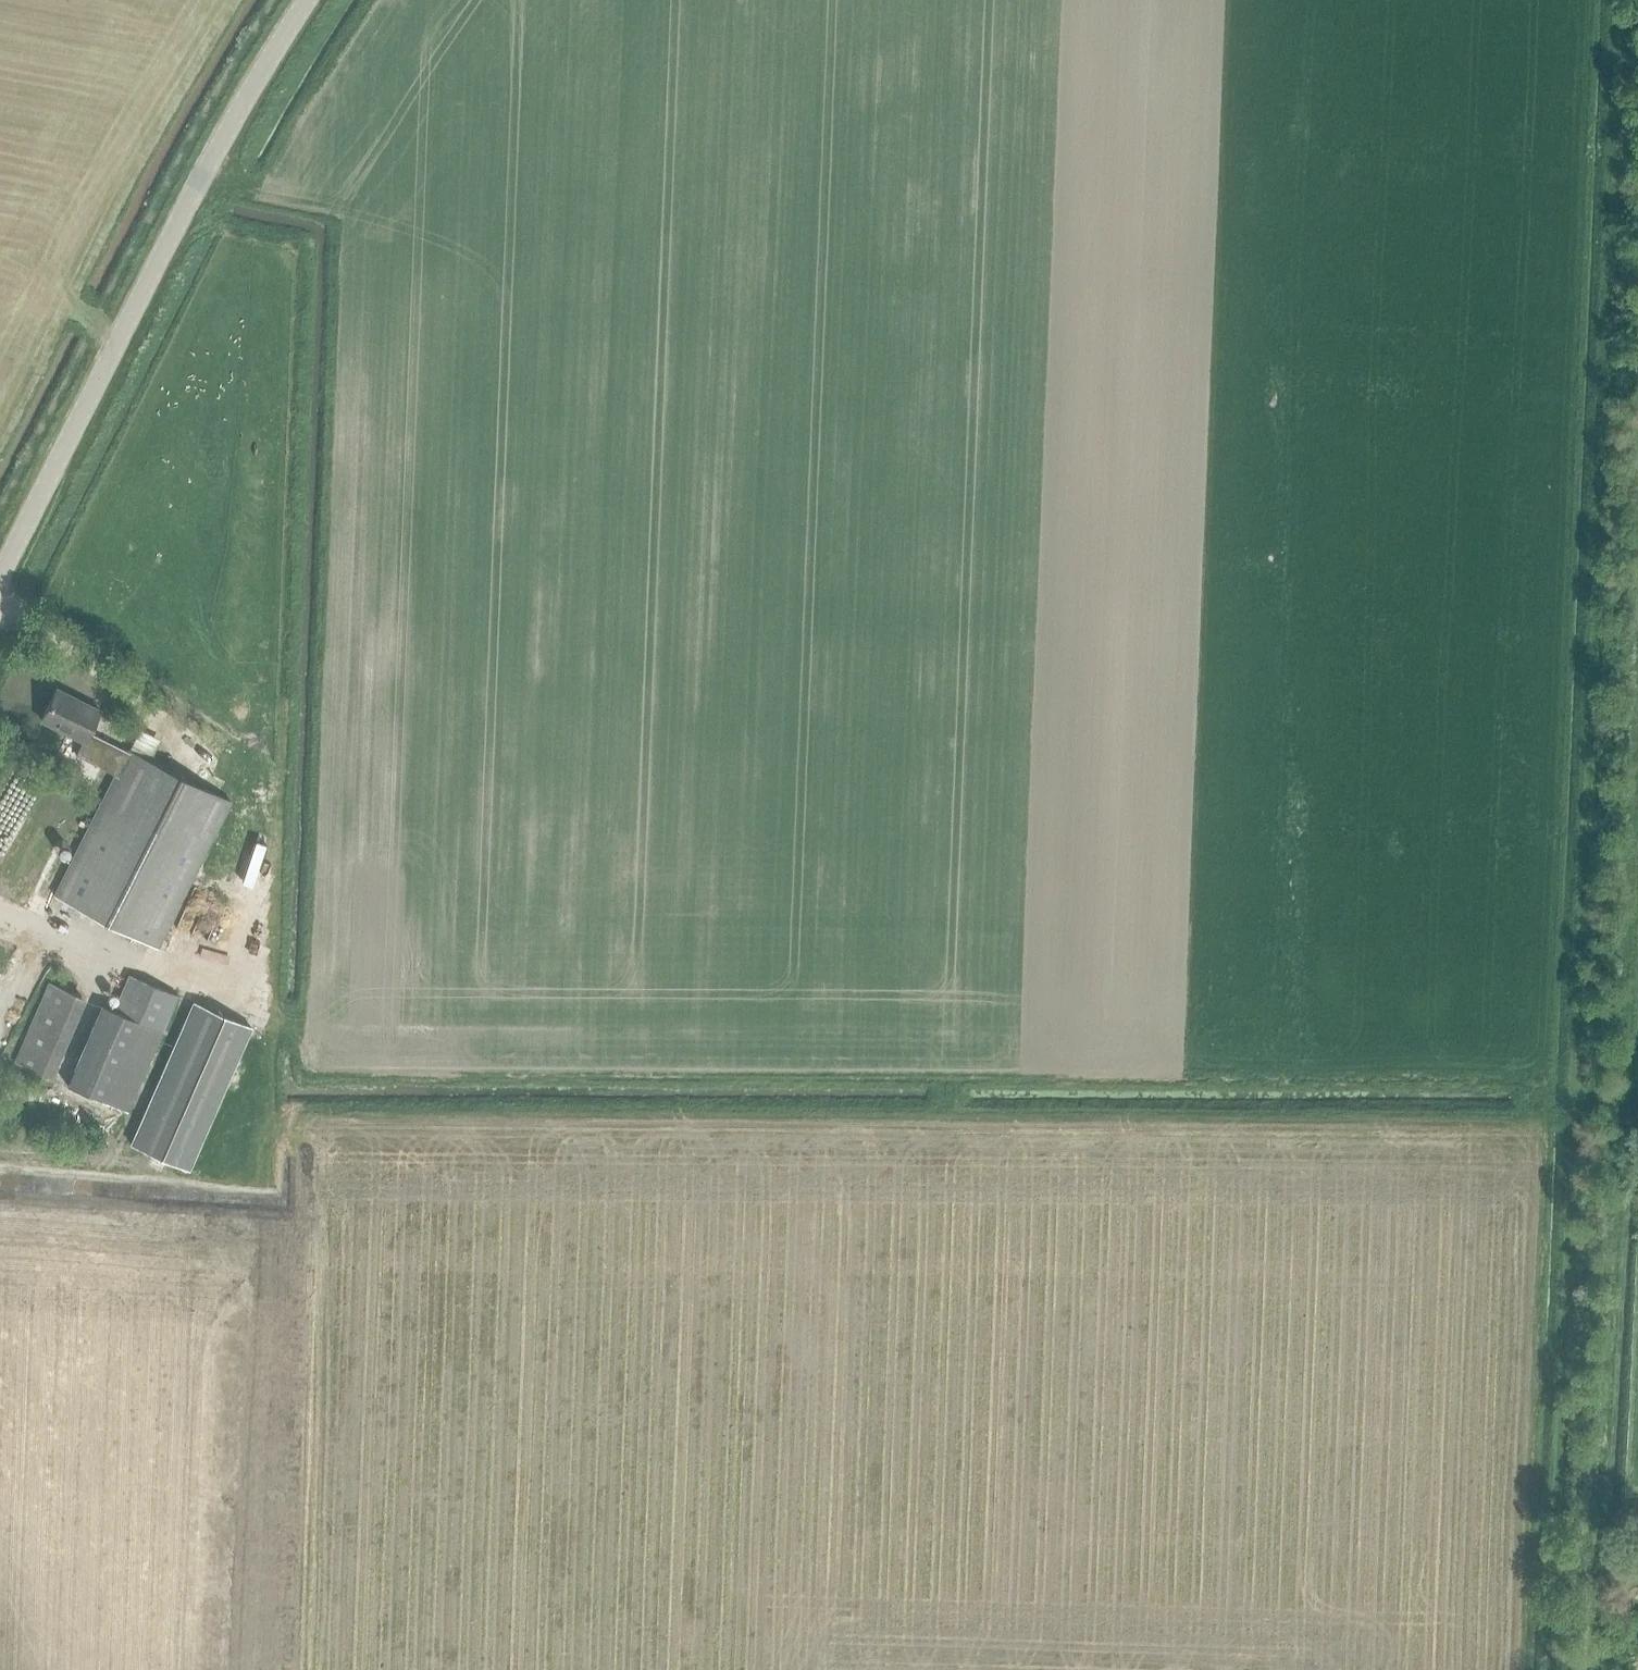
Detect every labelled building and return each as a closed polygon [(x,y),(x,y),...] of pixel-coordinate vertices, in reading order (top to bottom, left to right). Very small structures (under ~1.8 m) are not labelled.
[(101,709),(56,686),(39,720),(83,741),(76,755),(115,774),(54,896),(159,948),(232,801),(151,760),(161,740),(140,730),(130,751),(89,731),(101,709)] [(179,997),(130,977),(116,1011),(103,1005),(69,1086),(130,1112),(179,997)] [(14,1063),(53,1080),(88,1000),(50,983),(14,1063)] [(253,1028),(193,1001),(130,1144),(190,1171),(253,1028)]
